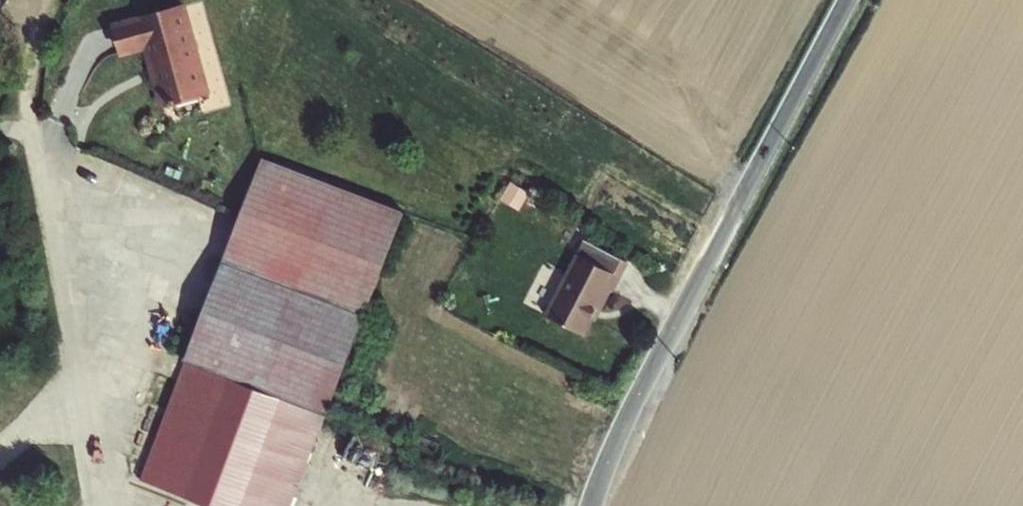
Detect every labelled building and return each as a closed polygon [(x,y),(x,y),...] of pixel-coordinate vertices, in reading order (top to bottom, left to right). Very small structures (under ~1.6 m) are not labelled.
[(211,98),(188,8),(116,27),(123,57),(145,52),(160,111),(211,98)] [(325,385),(333,388),(400,217),(262,161),(189,348),(303,387),(322,393),(325,385)] [(585,242),(579,254),(550,313),(586,332),(608,289),(615,294),(624,275),(630,264),(585,242)] [(189,348),(140,473),(226,505),(286,505),(315,433),(296,426),(305,405),(297,403),(303,387),(189,348)] [(296,426),(315,433),(333,388),(325,385),(322,393),(303,387),(297,403),(305,405),(296,426)]
